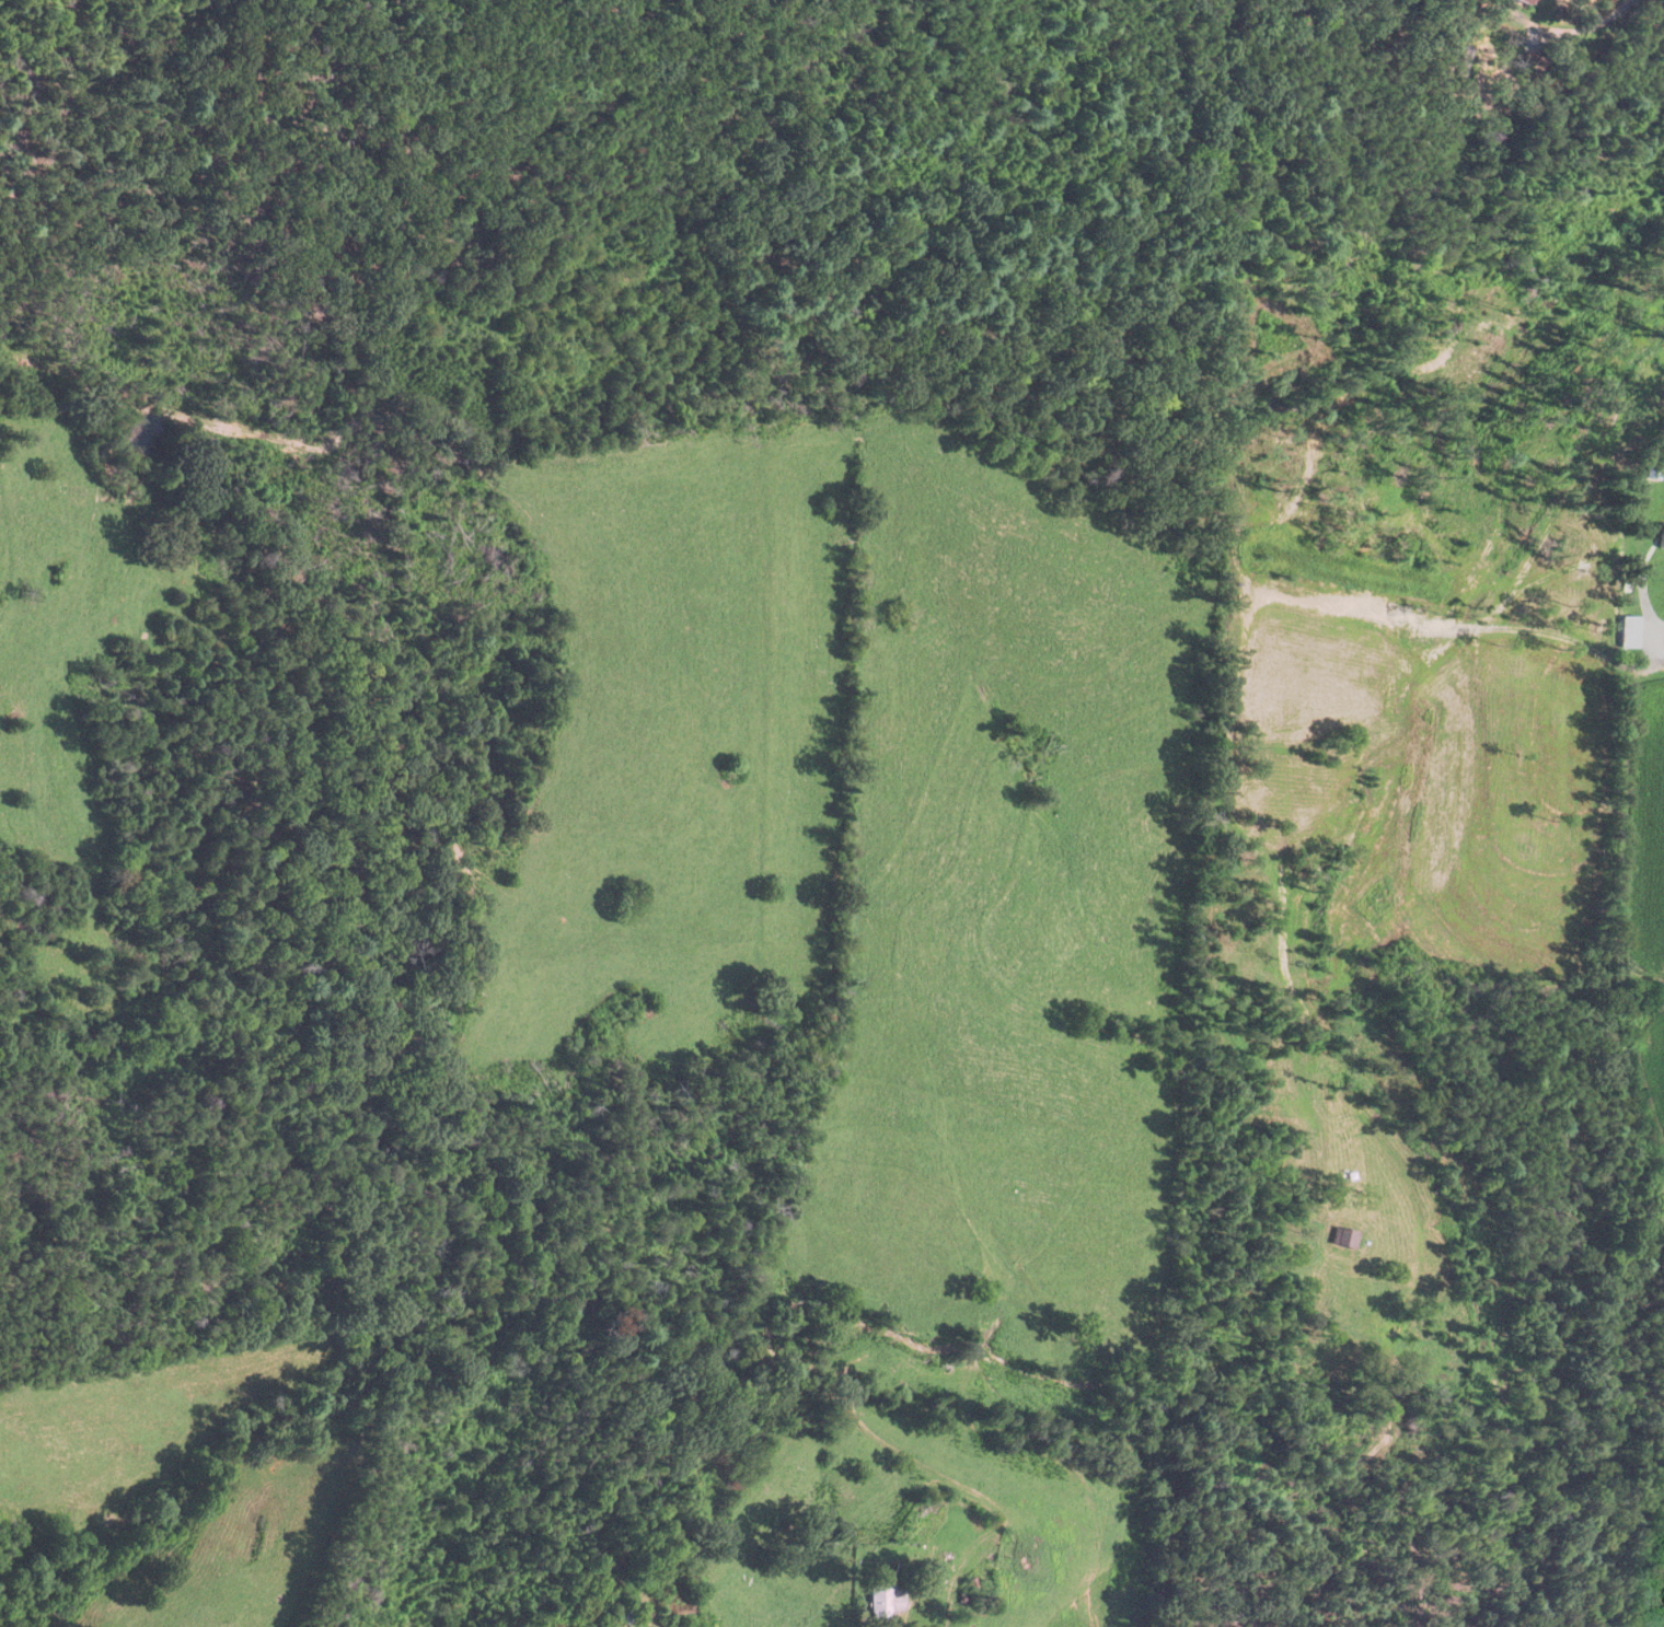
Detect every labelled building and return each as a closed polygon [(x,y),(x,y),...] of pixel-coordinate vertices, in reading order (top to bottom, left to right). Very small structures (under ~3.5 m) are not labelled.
[(1662,456),(1649,454),(1647,480),(1660,481),(1662,456)] [(1639,650),(1639,619),(1622,619),(1622,650),(1639,650)] [(1331,1244),(1355,1251),(1361,1232),(1337,1224),(1331,1244)] [(901,1585),(872,1584),(871,1616),(900,1617),(901,1585)]
